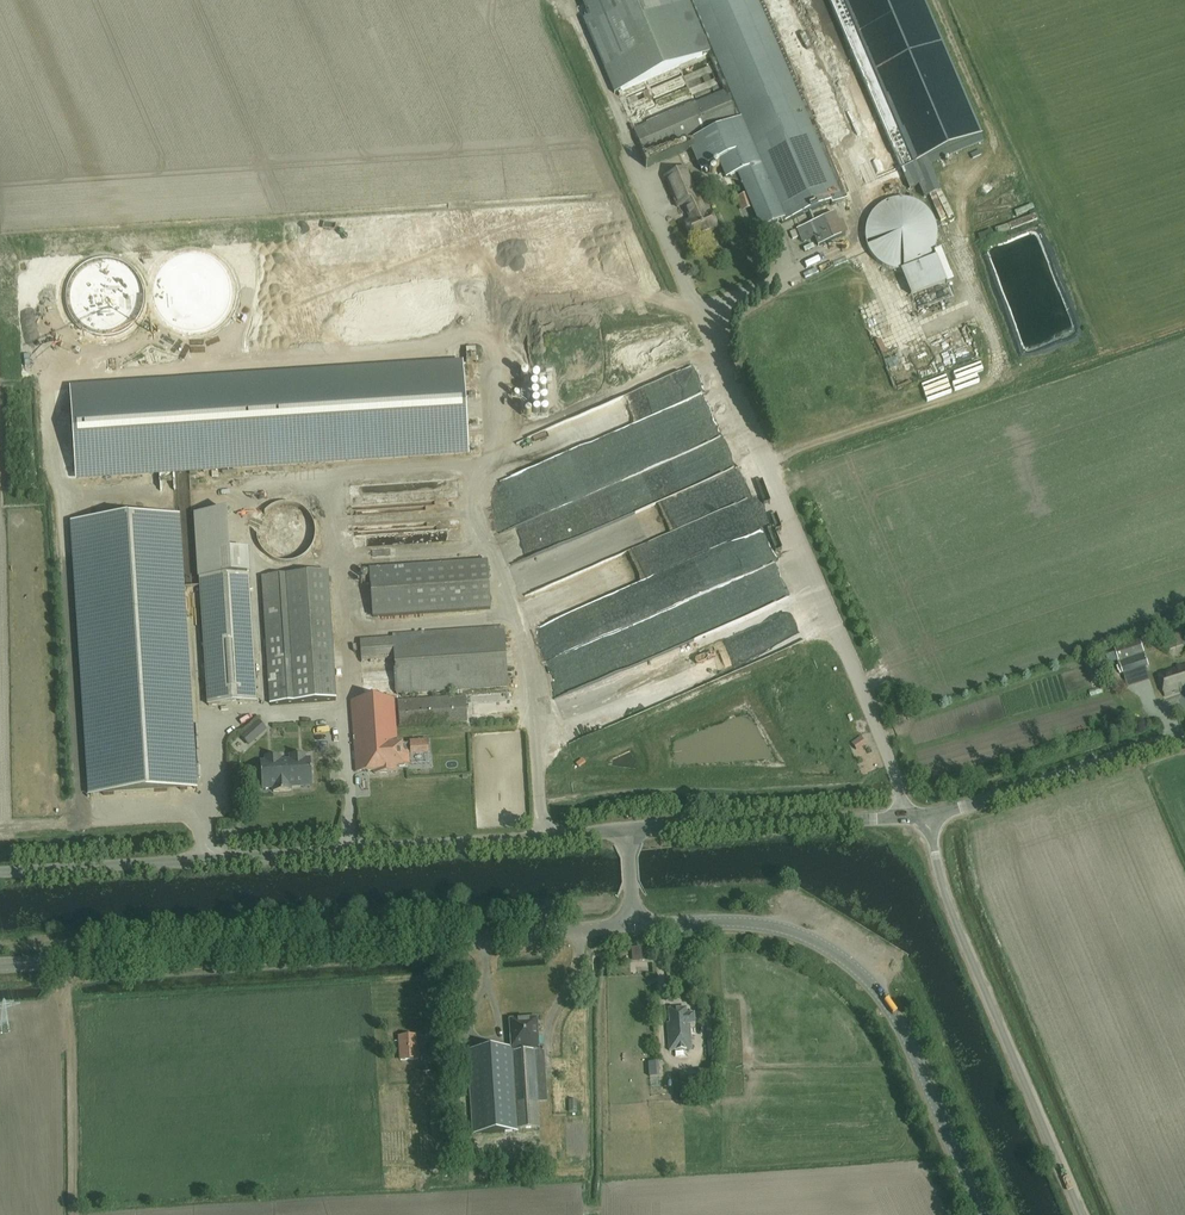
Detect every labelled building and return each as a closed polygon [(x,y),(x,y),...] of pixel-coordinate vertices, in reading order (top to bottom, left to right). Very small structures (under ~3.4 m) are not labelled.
[(718,161),(726,179),(738,174),(761,229),(784,219),(785,222),(901,173),(902,177),(909,174),(905,164),(900,166),(829,0),(602,0),(609,18),(590,26),(646,158),(691,138),(704,167),(718,161)] [(913,168),(980,139),(921,0),(842,0),(913,168)] [(695,200),(682,170),(664,177),(677,207),(683,205),(690,221),(685,223),(693,241),(719,230),(711,212),(707,214),(700,198),(695,200)] [(941,185),(934,186),(938,203),(945,201),(941,185)] [(992,209),(1003,198),(998,193),(987,203),(992,209)] [(903,199),(901,199),(898,199),(896,200),(894,200),(891,201),(888,202),(885,203),(883,204),(881,205),(879,207),(877,208),(875,210),(874,212),(872,214),(871,216),(869,218),(868,220),(867,223),(867,225),(866,227),(866,230),(865,231),(865,234),(865,236),(865,239),(866,241),(866,243),(867,246),(868,248),(869,250),(870,253),(871,255),(874,258),(875,260),(877,261),(880,264),(882,265),(884,266),(888,268),(890,269),(892,269),(895,270),(897,270),(900,270),(902,270),(906,270),(910,269),(911,269),(913,268),(915,267),(918,266),(920,265),(922,264),(924,262),(926,260),(927,259),(929,257),(930,255),(932,253),(932,252),(933,250),(934,248),(935,246),(935,243),(936,241),(936,239),(936,237),(937,235),(936,232),(936,230),(936,227),(935,225),(934,223),(934,222),(933,219),(932,217),(930,215),(929,213),(927,211),(927,210),(925,208),(923,207),(921,205),(919,204),(917,203),(914,202),(912,201),(911,201),(908,200),(906,200),(903,199)] [(835,211),(796,228),(802,243),(814,237),(818,246),(849,232),(844,220),(840,221),(835,211)] [(465,367),(76,393),(82,480),(471,454),(465,367)] [(497,471),(192,491),(198,578),(502,559),(497,471)] [(157,497),(180,496),(179,488),(156,489),(157,497)] [(610,499),(602,500),(605,513),(622,510),(621,503),(625,502),(623,488),(609,491),(610,499)] [(573,520),(573,527),(582,528),(582,515),(556,514),(556,520),(573,520)] [(197,788),(180,515),(71,522),(88,795),(197,788)] [(638,516),(515,563),(536,617),(570,604),(569,600),(573,598),(575,603),(587,598),(606,591),(596,566),(649,545),(638,516)] [(491,610),(488,562),(369,570),(372,618),(491,610)] [(336,699),(329,572),(263,576),(270,703),(336,699)] [(249,576),(200,580),(208,706),(257,703),(249,576)] [(361,639),(362,659),(365,698),(351,699),(356,770),(374,769),(375,772),(396,770),(395,764),(407,763),(406,750),(411,750),(410,743),(395,744),(395,741),(397,741),(396,725),(466,720),(464,695),(457,695),(457,689),(507,685),(503,625),(393,633),(393,636),(361,639)] [(1179,627),(1162,633),(1168,650),(1184,644),(1179,627)] [(1149,667),(1140,639),(1114,647),(1123,675),(1149,667)] [(1117,660),(1114,650),(1099,655),(1103,665),(1117,660)] [(1157,672),(1164,694),(1184,688),(1184,664),(1157,672)] [(564,719),(580,711),(576,702),(560,710),(564,719)] [(463,736),(478,735),(477,725),(462,726),(463,736)] [(412,741),(413,755),(431,754),(430,740),(412,741)] [(273,783),(274,787),(291,786),(291,782),(312,781),(311,755),(305,755),(305,749),(290,750),(291,756),(280,757),(280,751),(266,752),(266,757),(260,758),(262,784),(273,783)] [(160,817),(128,818),(128,826),(160,825),(160,817)] [(634,964),(643,964),(643,970),(651,969),(650,948),(633,949),(634,964)] [(877,957),(874,963),(891,972),(894,966),(877,957)] [(686,1014),(686,1008),(675,1009),(675,1011),(669,1011),(670,1023),(667,1023),(669,1051),(692,1049),(690,1023),(694,1023),(694,1014),(686,1014)] [(539,1050),(536,1019),(510,1020),(512,1048),(468,1050),(473,1134),(517,1131),(517,1130),(540,1128),(539,1102),(547,1101),(544,1049),(539,1050)] [(418,1059),(417,1036),(399,1037),(401,1060),(418,1059)] [(424,1154),(432,1154),(432,1119),(425,1119),(424,1154)]
